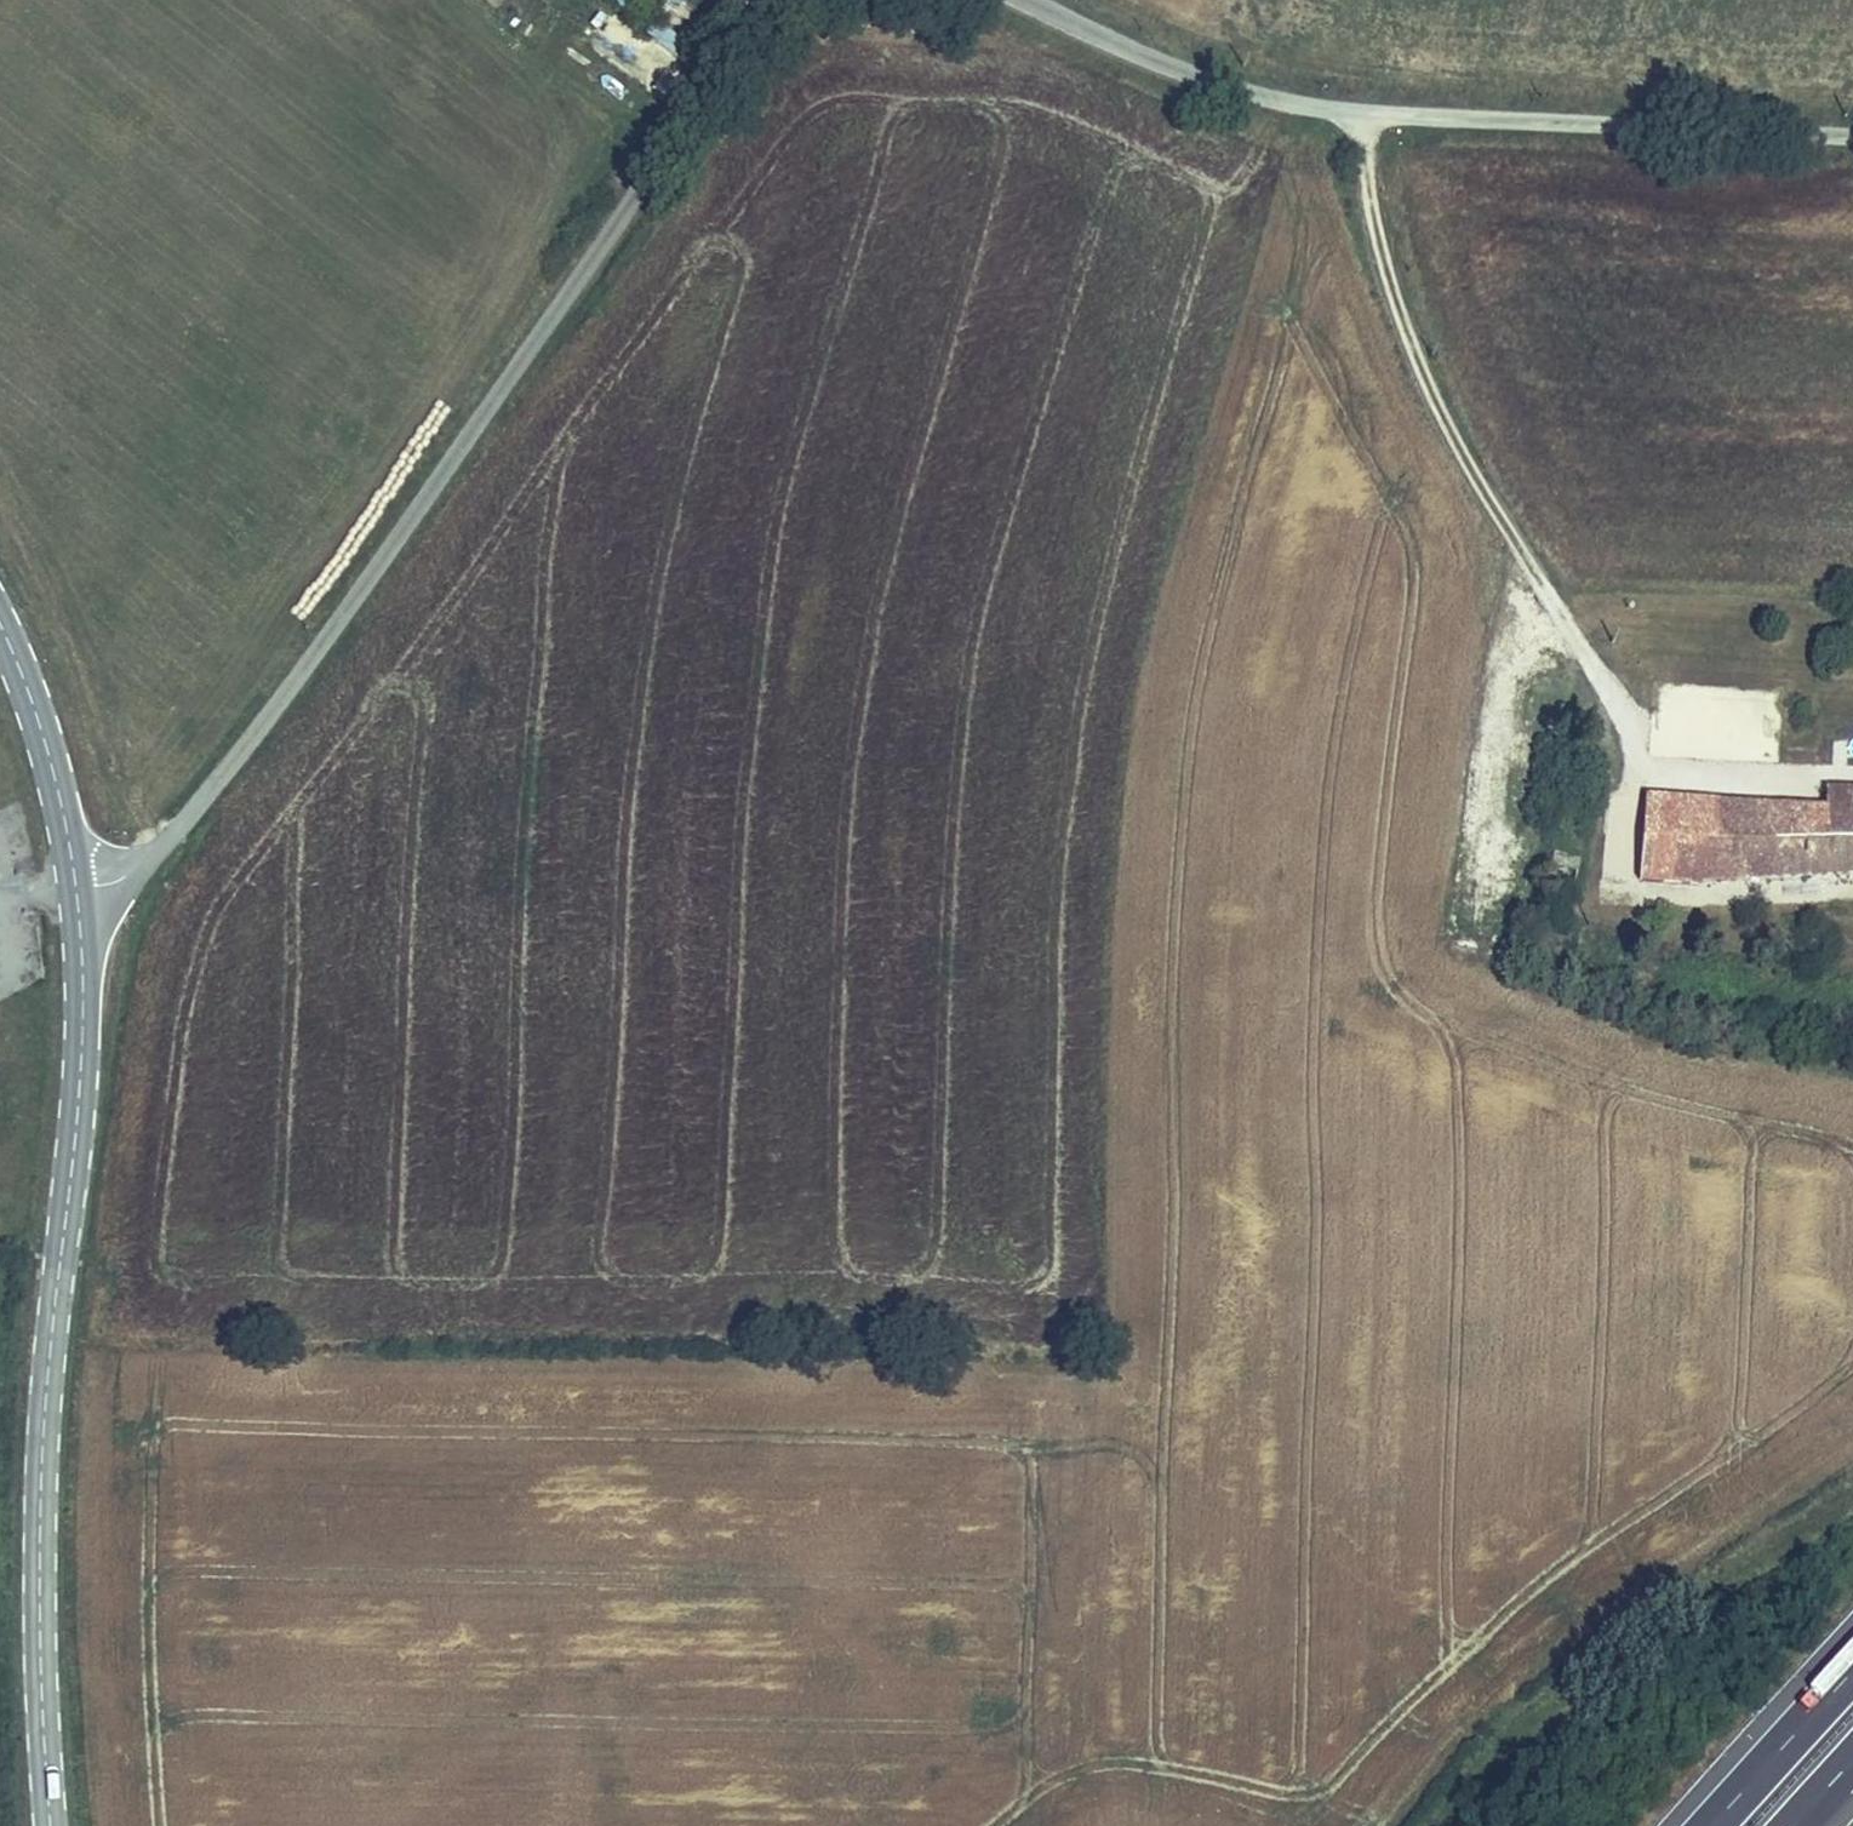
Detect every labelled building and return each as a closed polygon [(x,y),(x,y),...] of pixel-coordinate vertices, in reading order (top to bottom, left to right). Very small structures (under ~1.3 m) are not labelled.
[(1695,797),(1694,873),(1852,872),(1852,786),(1820,785),(1821,808),(1757,806),(1695,797)] [(1695,797),(1640,792),(1636,874),(1694,873),(1695,797)]
